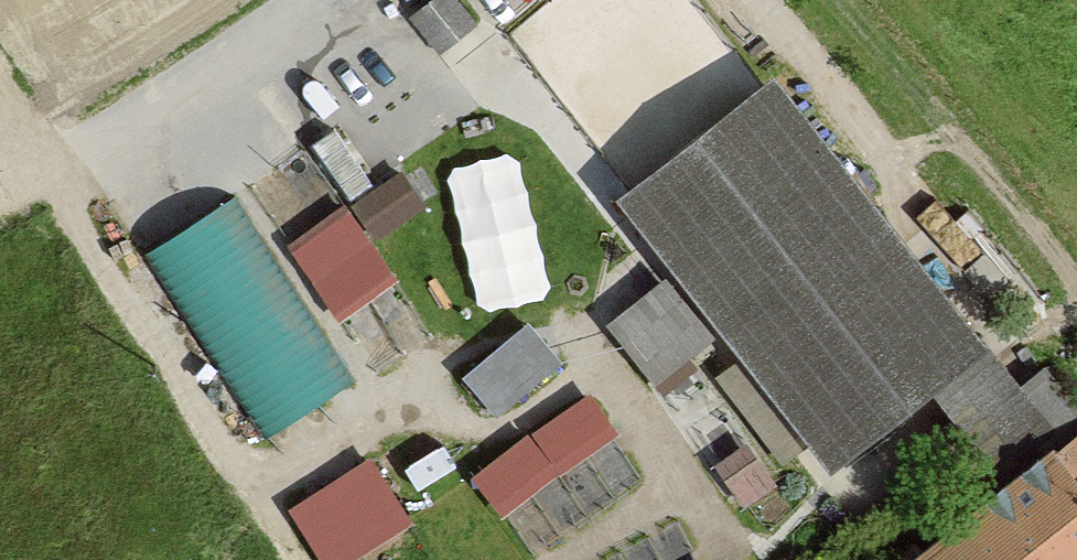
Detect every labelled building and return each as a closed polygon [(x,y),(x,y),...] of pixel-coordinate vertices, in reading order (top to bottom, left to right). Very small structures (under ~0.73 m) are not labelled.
[(436,48),(471,23),(455,0),(433,0),(412,15),(436,48)] [(637,205),(843,468),(942,391),(1022,493),(936,559),(1076,559),(1076,455),(1076,456),(868,207),(771,91),(637,205)] [(455,159),(502,297),(565,275),(518,137),(455,159)] [(417,163),(363,190),(382,230),(437,203),(417,163)] [(163,234),(261,430),(353,384),(255,188),(163,234)] [(362,196),(298,230),(343,314),(406,280),(362,196)] [(678,269),(618,314),(665,376),(724,332),(678,269)] [(538,313),(471,368),(505,409),(572,354),(538,313)] [(508,510),(628,423),(598,382),(478,469),(508,510)] [(544,544),(653,467),(627,431),(519,507),(544,544)] [(425,518),(385,449),(297,499),(331,559),(352,559),(425,518)]
